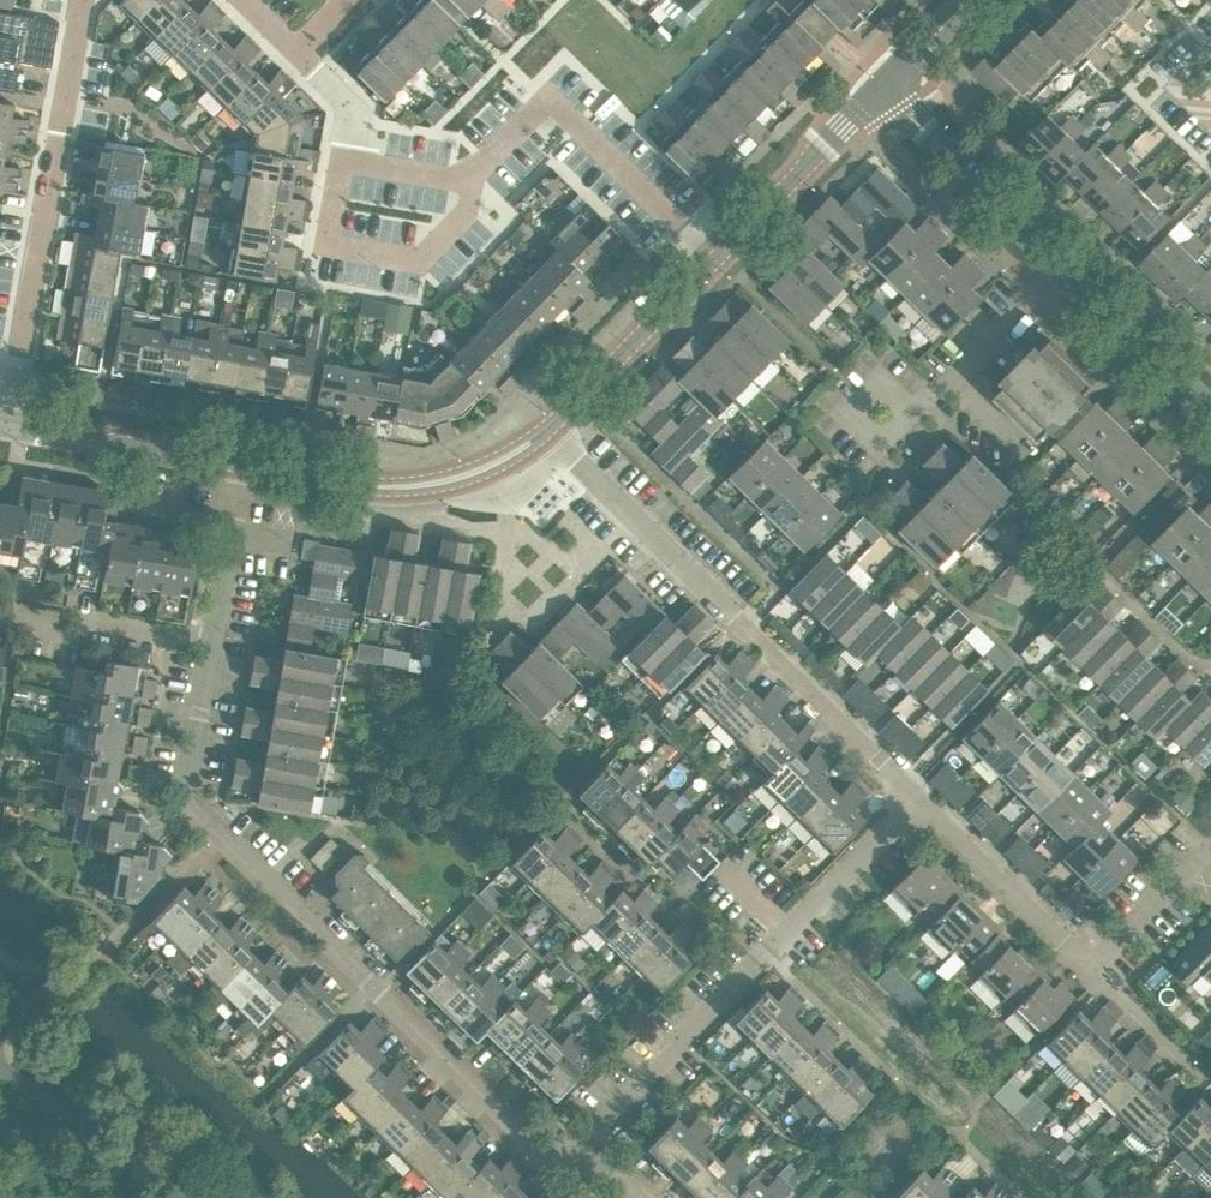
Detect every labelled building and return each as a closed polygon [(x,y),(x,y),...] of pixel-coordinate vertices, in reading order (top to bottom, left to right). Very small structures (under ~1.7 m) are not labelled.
[(156,0),(120,0),(117,3),(135,21),(156,0)] [(186,4),(182,0),(156,0),(135,21),(153,38),(186,4)] [(218,6),(212,0),(210,0),(197,14),(186,4),(153,38),(170,55),(218,6)] [(435,0),(419,0),(414,5),(418,9),(412,16),(407,12),(406,13),(438,44),(458,23),(435,0)] [(466,16),(449,0),(435,0),(458,23),(461,21),(466,16)] [(466,16),(474,24),(487,11),(497,20),(509,8),(500,0),(449,0),(466,16)] [(695,0),(673,0),(684,11),(695,0)] [(774,0),(764,9),(770,15),(776,15),(782,8),(774,0)] [(865,17),(847,0),(799,0),(798,2),(787,12),(767,32),(809,73),(822,60),(832,70),(839,63),(820,45),(831,34),(837,29),(855,46),(862,39),(852,30),(865,17)] [(865,17),(877,4),(887,13),(899,1),(897,0),(847,0),(865,17)] [(1080,0),(1065,0),(1063,2),(1061,0),(1040,0),(1033,8),(1046,20),(1036,30),(1028,21),(1027,22),(1078,71),(1091,58),(1100,68),(1112,56),(1102,46),(1115,34),(1080,0)] [(1115,34),(1127,22),(1136,31),(1148,19),(1138,9),(1147,0),(1080,0),(1115,34)] [(188,72),(221,38),(211,28),(225,13),(218,6),(170,55),(188,72)] [(58,22),(0,11),(0,89),(13,92),(18,62),(50,68),(58,22)] [(438,44),(406,13),(396,23),(400,27),(393,34),(389,30),(388,31),(420,63),(438,44)] [(1032,102),(1069,64),(1077,72),(1078,71),(1027,22),(1009,41),(1015,47),(1010,52),(1004,46),(990,60),(985,56),(973,69),(999,94),(1011,81),(1032,102)] [(809,73),(767,32),(757,42),(744,30),(727,47),(740,60),(730,70),(772,111),(785,98),(794,108),(806,96),(796,86),(809,73)] [(420,63),(388,31),(378,42),(382,46),(375,53),(371,49),(370,50),(402,81),(420,63)] [(205,89),(253,41),(246,34),(232,48),(221,38),(188,72),(205,89)] [(223,107),(256,73),(246,62),(260,48),(253,41),(205,89),(223,107)] [(402,81),(370,50),(360,60),(364,64),(357,71),(353,67),(351,69),(383,101),(402,81)] [(483,74),(471,62),(464,69),(476,81),(483,74)] [(772,111),(730,70),(721,79),(708,67),(691,84),(704,97),(694,107),(736,148),(748,135),(758,145),(770,133),(760,123),(772,111)] [(241,124),(274,90),(289,76),(281,68),(266,83),(256,73),(223,107),(241,124)] [(476,81),(464,69),(458,76),(470,88),(476,81)] [(303,118),(274,90),(241,124),(251,135),(303,118)] [(447,111),(435,99),(428,106),(440,118),(447,111)] [(29,120),(15,118),(15,122),(10,121),(13,104),(0,101),(0,152),(4,153),(7,136),(12,137),(11,141),(25,144),(29,120)] [(736,148),(694,107),(684,116),(672,104),(655,121),(667,134),(657,144),(699,186),(712,172),(722,182),(733,170),(724,160),(736,148)] [(440,118),(428,106),(421,113),(433,125),(440,118)] [(1037,164),(1079,121),(1072,115),(1061,126),(1048,114),(1018,145),(1037,164)] [(296,158),(303,118),(251,135),(249,150),(296,158)] [(1056,182),(1094,143),(1086,151),(1075,140),(1086,128),(1079,121),(1037,164),(1056,182)] [(1084,193),(1125,151),(1118,144),(1107,156),(1094,143),(1056,182),(1057,183),(1065,175),(1084,193)] [(139,179),(144,154),(97,145),(94,160),(74,157),(72,167),(108,173),(139,179)] [(292,183),(294,168),(315,172),(316,161),(296,158),(249,150),(244,175),(292,183)] [(1102,211),(1132,180),(1121,169),(1132,157),(1125,151),(1084,193),(1102,211)] [(20,168),(7,166),(6,170),(1,169),(4,153),(0,152),(0,185),(3,186),(3,190),(16,192),(20,168)] [(135,202),(139,179),(108,173),(72,167),(70,176),(90,180),(88,194),(135,202)] [(917,208),(876,168),(839,206),(856,223),(874,205),(897,228),(903,222),(917,208)] [(292,183),(244,175),(240,199),(308,211),(309,201),(289,197),(292,183)] [(1120,229),(1162,187),(1155,180),(1144,192),(1132,180),(1102,211),(1120,229)] [(1140,249),(1170,218),(1158,205),(1169,194),(1162,187),(1120,229),(1140,249)] [(135,202),(88,194),(81,192),(79,203),(99,206),(97,221),(144,229),(149,204),(135,202)] [(828,196),(790,235),(805,249),(808,252),(808,251),(827,233),(861,267),(868,260),(867,259),(880,246),(856,223),(839,206),(828,196)] [(306,221),(308,211),(240,199),(236,223),(283,231),(286,217),(306,221)] [(618,233),(587,203),(574,216),(563,204),(557,210),(599,252),(618,233)] [(599,252),(557,210),(549,218),(561,229),(549,242),(588,280),(588,279),(580,271),(599,252)] [(868,260),(886,277),(936,226),(926,217),(912,231),(903,222),(897,228),(880,246),(867,259),(868,260)] [(140,254),(144,229),(97,221),(94,235),(74,232),(72,241),(119,251),(140,254)] [(281,246),(283,231),(236,223),(232,247),(299,259),(301,249),(281,246)] [(904,296),(940,259),(931,250),(946,236),(936,226),(886,277),(904,296)] [(1158,282),(1200,240),(1193,233),(1182,245),(1169,233),(1139,264),(1158,282)] [(1210,267),(1210,266),(1207,270),(1195,258),(1207,247),(1200,240),(1158,282),(1177,301),(1210,267)] [(115,274),(119,251),(72,241),(68,266),(115,274)] [(588,280),(549,242),(557,250),(539,268),(569,299),(588,280)] [(842,285),(808,251),(808,252),(805,249),(796,258),(781,244),(772,253),(823,303),(842,285)] [(274,280),(277,265),(297,269),(299,259),(232,247),(227,272),(274,280)] [(823,303),(772,253),(762,263),(777,277),(767,287),(804,323),(823,303)] [(923,314),(973,263),(963,253),(949,268),(940,259),(904,296),(923,314)] [(942,332),(978,296),(968,287),(983,272),(973,263),(923,314),(942,332)] [(111,298),(115,274),(68,266),(64,290),(111,298)] [(1210,304),(1210,267),(1177,301),(1178,302),(1186,293),(1204,311),(1210,304)] [(569,299),(539,268),(521,287),(551,317),(569,299)] [(551,317),(521,287),(502,305),(533,336),(551,317)] [(107,322),(111,298),(64,290),(59,314),(107,322)] [(592,307),(583,299),(577,299),(574,303),(585,314),(592,307)] [(787,340),(750,304),(741,314),(727,299),(717,309),(768,359),(787,340)] [(585,314),(574,303),(570,307),(570,313),(578,321),(585,314)] [(533,336),(502,305),(484,324),(515,354),(533,336)] [(136,369),(146,312),(132,310),(132,308),(122,306),(110,373),(119,375),(121,366),(136,369)] [(233,386),(240,344),(243,329),(228,327),(231,313),(229,309),(222,307),(219,323),(207,390),(216,392),(217,383),(233,386)] [(768,359),(717,309),(707,319),(722,333),(713,342),(750,378),(768,359)] [(159,382),(171,315),(161,313),(161,315),(146,312),(136,369),(152,372),(151,380),(159,382)] [(103,347),(107,322),(59,314),(55,338),(78,342),(103,347)] [(185,377),(192,336),(178,333),(181,316),(171,315),(159,382),(168,383),(169,375),(185,377)] [(207,390),(219,323),(209,321),(206,338),(192,336),(185,377),(200,380),(199,389),(207,390)] [(515,354),(484,324),(466,343),(497,373),(515,354)] [(256,399),(267,332),(258,330),(255,347),(240,344),(233,386),(249,389),(247,397),(256,399)] [(277,335),(277,333),(267,332),(256,399),(264,400),(265,392),(281,394),(288,353),(291,338),(277,335)] [(556,344),(547,336),(541,336),(537,340),(549,351),(556,344)] [(750,378),(713,342),(705,351),(690,336),(681,346),(732,396),(750,378)] [(304,407),(311,371),(316,340),(306,338),(303,355),(288,353),(281,394),(297,397),(295,406),(304,407)] [(1062,437),(1097,401),(1087,391),(1095,383),(1051,339),(1043,347),(1038,342),(1002,379),(1007,384),(995,396),(1039,440),(1052,427),(1062,437)] [(549,351),(537,340),(533,344),(533,349),(542,358),(549,351)] [(98,371),(103,347),(78,342),(74,367),(98,371)] [(497,373),(466,343),(448,361),(479,392),(497,373)] [(732,396),(681,346),(671,356),(686,370),(677,378),(701,402),(714,414),(732,396)] [(461,415),(482,395),(479,392),(448,361),(439,353),(424,369),(402,365),(400,377),(393,419),(392,423),(421,428),(426,427),(423,418),(431,416),(439,441),(453,437),(447,420),(461,415)] [(342,410),(349,367),(322,363),(315,405),(342,410)] [(660,443),(701,402),(677,378),(677,379),(662,365),(622,406),(660,443)] [(367,415),(375,372),(349,367),(342,410),(367,415)] [(393,419),(400,377),(375,372),(367,415),(393,419)] [(513,388),(519,381),(511,373),(505,373),(501,377),(513,388)] [(513,388),(501,377),(497,381),(497,386),(506,395),(513,388)] [(1126,429),(1140,414),(1120,395),(1106,410),(1097,401),(1062,437),(1061,437),(1136,511),(1172,474),(1163,465),(1177,451),(1157,432),(1143,446),(1126,429)] [(706,474),(687,456),(721,421),(714,414),(701,402),(660,443),(650,454),(689,492),(706,474)] [(321,429),(324,417),(320,412),(314,411),(311,427),(321,429)] [(363,436),(366,420),(361,419),(356,422),(354,435),(363,436)] [(373,438),(375,426),(371,421),(366,420),(363,436),(373,438)] [(747,495),(782,458),(763,439),(727,476),(747,495)] [(1015,498),(970,454),(961,463),(941,443),(922,463),(942,482),(933,491),(978,535),(1015,498)] [(765,513),(801,476),(782,458),(747,495),(765,513)] [(44,509),(49,481),(21,476),(16,504),(12,529),(23,531),(22,536),(41,539),(42,529),(52,530),(56,511),(44,509)] [(784,531),(819,494),(801,476),(765,513),(784,531)] [(1197,498),(1177,478),(1164,491),(1172,498),(1184,511),(1197,498)] [(978,535),(933,491),(925,500),(904,480),(885,500),(905,519),(896,529),(941,573),(978,535)] [(73,514),(78,486),(49,481),(44,509),(56,511),(52,530),(50,541),(69,544),(71,534),(81,535),(84,516),(73,514)] [(111,541),(114,522),(117,505),(106,503),(108,491),(78,486),(73,514),(84,516),(81,535),(79,546),(97,549),(99,539),(109,540),(111,541)] [(803,549),(839,513),(819,494),(784,531),(803,549)] [(1154,541),(1184,511),(1172,498),(1106,566),(1118,578),(1154,541)] [(1210,521),(1210,501),(1199,513),(1191,505),(1197,498),(1184,511),(1154,541),(1173,559),(1210,521)] [(726,515),(712,501),(705,508),(719,522),(726,515)] [(17,564),(22,536),(23,531),(12,529),(16,504),(9,503),(1,502),(1,503),(0,507),(0,562),(17,565),(17,564)] [(740,529),(726,515),(719,522),(734,536),(740,529)] [(1210,558),(1210,521),(1173,559),(1192,578),(1210,558)] [(127,542),(130,524),(114,522),(111,541),(109,540),(102,580),(121,583),(123,570),(133,572),(131,585),(138,544),(127,542)] [(155,547),(159,529),(130,524),(127,542),(138,544),(131,585),(160,590),(167,549),(155,547)] [(414,626),(425,563),(413,561),(418,533),(391,528),(386,556),(373,554),(368,582),(363,617),(414,626)] [(191,582),(196,554),(185,552),(188,535),(159,529),(155,547),(167,549),(160,590),(179,593),(181,580),(191,582)] [(466,634),(477,572),(464,570),(469,542),(442,537),(437,565),(425,563),(414,626),(466,634)] [(763,551),(749,537),(742,544),(756,558),(763,551)] [(368,582),(373,554),(317,544),(307,596),(332,601),(336,577),(368,582)] [(777,565),(763,551),(756,558),(771,572),(777,565)] [(808,609),(844,572),(825,553),(789,590),(808,609)] [(1210,595),(1210,558),(1192,578),(1210,596),(1210,595)] [(33,580),(35,567),(17,564),(17,565),(14,576),(33,580)] [(62,585),(64,572),(46,569),(44,582),(62,585)] [(827,627),(862,590),(844,572),(808,609),(827,627)] [(90,590),(92,577),(74,574),(72,587),(90,590)] [(664,614),(623,575),(586,613),(603,630),(621,612),(644,635),(664,614)] [(1064,646),(1115,595),(1105,586),(1091,600),(1081,591),(1045,628),(1064,646)] [(845,645),(881,609),(862,590),(827,627),(845,645)] [(345,632),(350,604),(332,601),(307,596),(307,597),(293,594),(284,647),(307,652),(312,626),(345,632)] [(1083,665),(1119,628),(1110,619),(1124,605),(1115,595),(1064,646),(1083,665)] [(617,643),(603,630),(586,613),(576,603),(538,641),(555,658),(573,640),(597,663),(617,643)] [(702,652),(693,643),(713,623),(693,604),(673,624),(664,614),(644,635),(620,660),(658,697),(702,652)] [(900,627),(899,626),(881,609),(845,645),(864,664),(875,653),(875,652),(900,627)] [(788,629),(774,615),(767,622),(781,636),(788,629)] [(893,670),(929,634),(910,615),(899,626),(900,627),(875,652),(875,653),(893,670)] [(1102,683),(1152,632),(1142,622),(1128,637),(1119,628),(1083,665),(1102,683)] [(802,643),(788,629),(781,636),(796,650),(802,643)] [(582,685),(555,658),(538,641),(529,651),(508,631),(489,650),(509,670),(500,680),(545,724),(582,685)] [(1120,701),(1156,664),(1147,656),(1161,641),(1152,632),(1102,683),(1120,701)] [(912,689),(948,652),(929,634),(893,670),(912,689)] [(346,658),(307,652),(284,647),(281,660),(254,655),(249,683),(277,687),(275,699),(337,710),(346,658)] [(699,705),(747,656),(740,649),(725,664),(714,653),(681,688),(699,705)] [(825,666),(811,652),(804,658),(818,672),(825,666)] [(930,707),(966,670),(948,652),(912,689),(930,707)] [(716,723),(750,688),(739,678),(754,663),(747,656),(699,705),(716,723)] [(1139,719),(1189,668),(1179,658),(1165,673),(1156,664),(1120,701),(1139,719)] [(130,694),(136,665),(106,659),(104,671),(75,666),(70,695),(99,700),(101,689),(130,694)] [(839,680),(825,666),(818,672),(833,687),(839,680)] [(1193,701),(1193,700),(1184,692),(1198,677),(1189,668),(1139,719),(1157,738),(1168,727),(1193,701)] [(949,726),(985,689),(966,670),(930,707),(949,726)] [(841,695),(849,703),(866,686),(857,677),(841,695)] [(153,698),(157,680),(144,678),(141,696),(153,698)] [(734,740),(782,691),(775,684),(760,699),(750,688),(716,723),(734,740)] [(856,709),(872,692),(866,686),(849,703),(856,709)] [(125,723),(130,694),(101,689),(99,700),(70,695),(65,723),(94,728),(95,717),(125,723)] [(1210,720),(1210,698),(1203,690),(1193,700),(1193,701),(1168,727),(1186,746),(1210,720)] [(751,757),(785,723),(774,712),(789,698),(782,691),(734,740),(751,757)] [(862,715),(879,698),(872,692),(856,709),(862,715)] [(862,715),(870,723),(887,706),(879,698),(862,715)] [(328,761),(337,710),(275,699),(272,711),(245,707),(240,734),(268,738),(266,750),(328,761)] [(980,756),(1016,719),(997,700),(961,737),(980,756)] [(148,727),(152,709),(139,707),(136,725),(148,727)] [(877,731),(886,740),(903,722),(894,713),(877,731)] [(120,751),(125,723),(95,717),(94,728),(65,723),(60,751),(89,756),(91,746),(120,751)] [(759,784),(793,749),(793,750),(817,726),(810,718),(795,733),(785,723),(751,757),(768,773),(759,783),(759,784)] [(999,774),(1035,737),(1016,719),(980,756),(999,774)] [(1210,758),(1210,720),(1186,746),(1205,764),(1210,758)] [(893,745),(910,728),(903,722),(886,740),(893,745)] [(899,751),(916,734),(910,728),(893,745),(899,751)] [(899,751),(907,760),(924,743),(916,734),(899,751)] [(144,755),(147,737),(134,735),(131,753),(144,755)] [(1017,792),(1053,755),(1035,737),(999,774),(1017,792)] [(777,801),(825,752),(818,745),(803,760),(793,750),(793,749),(759,784),(777,801)] [(115,779),(120,751),(91,746),(89,756),(60,751),(55,781),(66,783),(83,786),(86,774),(115,779)] [(318,813),(328,761),(266,750),(264,762),(236,758),(231,785),(259,790),(256,802),(318,813)] [(794,818),(828,784),(817,773),(832,759),(825,752),(777,801),(794,818)] [(1036,810),(1072,774),(1053,755),(1017,792),(1036,810)] [(589,818),(637,769),(630,762),(624,767),(613,756),(577,793),(589,805),(583,811),(589,818)] [(927,779),(936,788),(953,771),(944,762),(927,779)] [(144,779),(147,767),(129,763),(126,776),(144,779)] [(612,828),(642,798),(632,788),(644,776),(637,769),(589,818),(595,823),(601,817),(612,828)] [(942,794),(959,777),(953,771),(936,788),(942,794)] [(113,807),(115,798),(124,788),(115,779),(86,774),(83,786),(66,783),(61,811),(90,816),(110,820),(113,807)] [(1054,828),(1090,792),(1072,774),(1036,810),(1054,828)] [(948,800),(965,783),(959,777),(942,794),(948,800)] [(812,835),(860,786),(853,779),(838,794),(828,784),(794,818),(812,835)] [(948,800),(958,809),(974,792),(965,783),(948,800)] [(830,853),(863,819),(853,808),(867,793),(860,786),(812,835),(830,853)] [(1098,821),(1109,810),(1090,792),(1054,828),(1072,846),(1073,847),(1098,821)] [(624,852),(672,803),(665,796),(652,808),(642,798),(612,828),(624,840),(618,846),(624,852)] [(964,816),(973,825),(990,807),(981,798),(964,816)] [(646,862),(676,832),(666,822),(679,810),(672,803),(624,852),(630,858),(636,851),(646,862)] [(134,853),(137,840),(138,831),(148,821),(139,812),(113,807),(110,820),(90,816),(85,845),(113,850),(134,853)] [(979,830),(996,813),(990,807),(973,825),(979,830)] [(684,862),(701,844),(690,833),(702,821),(694,813),(676,832),(646,862),(654,869),(660,862),(671,874),(684,862)] [(985,836),(1002,819),(996,813),(979,830),(985,836)] [(985,836),(995,845),(1011,828),(1002,819),(985,836)] [(1117,840),(1098,821),(1073,847),(1072,846),(1061,857),(1081,876),(1117,840)] [(526,882),(574,833),(567,826),(552,841),(541,830),(508,864),(526,882)] [(543,899),(577,865),(566,854),(581,840),(574,833),(526,882),(543,899)] [(1001,852),(1010,861),(1027,844),(1018,835),(1001,852)] [(336,858),(330,852),(337,844),(330,838),(309,859),(323,872),(336,858)] [(160,875),(162,864),(172,854),(162,845),(137,840),(134,853),(113,850),(106,893),(128,915),(136,907),(137,901),(142,902),(164,879),(160,875)] [(1100,895),(1136,858),(1117,840),(1081,876),(1100,895)] [(701,879),(719,861),(701,844),(684,862),(701,879)] [(1016,867),(1033,850),(1027,844),(1010,861),(1016,867)] [(1022,873),(1039,856),(1033,850),(1016,867),(1022,873)] [(957,895),(937,875),(943,868),(927,852),(888,891),(912,915),(918,909),(931,922),(925,928),(927,929),(963,892),(962,890),(957,895)] [(429,932),(362,866),(369,859),(363,854),(353,854),(334,873),(334,883),(339,887),(330,896),(398,963),(429,932)] [(1022,873),(1031,881),(1048,864),(1039,856),(1022,873)] [(561,916),(609,867),(602,860),(587,875),(577,865),(543,899),(561,916)] [(578,933),(621,889),(611,898),(601,889),(616,874),(609,867),(561,916),(578,933)] [(219,921),(207,908),(210,905),(213,908),(223,898),(205,881),(196,891),(199,894),(195,897),(183,885),(138,931),(145,939),(153,931),(174,951),(166,959),(174,967),(219,921)] [(1060,897),(1046,883),(1039,889),(1054,903),(1060,897)] [(605,941),(653,892),(646,885),(632,900),(621,889),(578,933),(579,934),(588,924),(605,941)] [(623,958),(656,924),(646,914),(660,899),(653,892),(605,941),(623,958)] [(993,930),(974,911),(978,907),(963,892),(927,929),(949,951),(955,946),(966,957),(993,930)] [(1075,911),(1060,897),(1054,903),(1068,917),(1075,911)] [(209,1001),(254,955),(242,943),(245,939),(248,942),(258,932),(240,916),(231,925),(234,928),(230,932),(219,921),(174,967),(180,973),(188,965),(209,986),(201,994),(209,1001)] [(640,975),(688,926),(681,919),(666,934),(656,924),(623,958),(640,975)] [(1172,963),(1179,970),(1176,973),(1189,986),(1202,973),(1210,982),(1210,923),(1172,963)] [(658,993),(692,959),(681,948),(695,933),(688,926),(640,975),(658,993)] [(998,999),(1034,962),(1020,947),(1015,952),(1008,944),(1004,948),(992,937),(969,961),(980,972),(976,977),(998,999)] [(416,994),(464,945),(456,938),(444,951),(433,940),(404,970),(416,982),(410,988),(416,994)] [(440,1005),(469,975),(458,965),(471,952),(464,945),(416,994),(422,1000),(428,994),(440,1005)] [(244,1036),(257,1022),(289,989),(288,988),(277,977),(280,974),(283,977),(292,967),(275,950),(266,960),(269,963),(265,966),(254,955),(209,1001),(215,1007),(223,1000),(244,1020),(236,1028),(244,1036)] [(1034,1035),(1073,995),(1058,981),(1051,987),(1032,968),(1036,964),(1034,962),(998,999),(1000,1001),(1009,992),(1019,1002),(1010,1011),(1034,1035)] [(292,1056),(338,1010),(325,998),(328,994),(331,997),(341,987),(324,970),(314,980),(317,983),(314,986),(301,974),(288,988),(289,989),(257,1022),(264,1028),(271,1020),(292,1041),(284,1048),(292,1056)] [(451,1028),(498,980),(491,973),(479,985),(469,975),(440,1005),(451,1016),(444,1022),(451,1028)] [(474,1039),(513,1000),(513,999),(503,1009),(493,999),(505,987),(498,980),(451,1028),(457,1034),(463,1028),(474,1039)] [(749,1041),(797,992),(790,985),(776,999),(765,989),(731,1023),(749,1041)] [(767,1058),(801,1024),(790,1013),(804,999),(797,992),(749,1041),(767,1058)] [(495,1053),(543,1004),(536,997),(524,1010),(513,1000),(474,1039),(475,1040),(484,1030),(495,1041),(489,1047),(495,1053)] [(519,1064),(548,1034),(538,1024),(550,1011),(543,1004),(495,1053),(501,1059),(507,1053),(519,1064)] [(1061,1061),(1109,1012),(1102,1005),(1088,1020),(1077,1009),(1043,1044),(1061,1061)] [(1079,1079),(1113,1044),(1102,1034),(1117,1019),(1109,1012),(1061,1061),(1079,1079)] [(332,1072),(380,1023),(373,1016),(359,1031),(348,1020),(314,1054),(332,1072)] [(784,1075),(832,1026),(825,1019),(811,1034),(801,1024),(767,1058),(784,1075)] [(340,1098),(383,1055),(373,1045),(388,1030),(380,1023),(332,1072),(349,1088),(340,1098)] [(802,1092),(836,1058),(825,1048),(839,1033),(832,1026),(784,1075),(802,1092)] [(530,1087),(578,1039),(571,1032),(559,1043),(548,1034),(519,1064),(530,1075),(524,1081),(530,1087)] [(554,1099),(593,1059),(593,1054),(578,1039),(530,1087),(536,1093),(542,1087),(554,1099)] [(1096,1096),(1144,1047),(1137,1040),(1123,1054),(1113,1044),(1079,1079),(1096,1096)] [(1114,1113),(1147,1078),(1137,1068),(1151,1054),(1144,1047),(1096,1096),(1114,1113)] [(819,1109),(867,1060),(860,1053),(846,1068),(836,1058),(802,1092),(819,1109)] [(358,1116),(406,1067),(399,1060),(384,1075),(374,1065),(384,1056),(383,1055),(340,1098),(358,1116)] [(837,1127),(871,1093),(860,1082),(874,1067),(867,1060),(819,1109),(837,1127)] [(375,1133),(409,1099),(398,1088),(413,1074),(406,1067),(358,1116),(375,1133)] [(1131,1130),(1179,1081),(1172,1074),(1158,1089),(1147,1078),(1114,1113),(1131,1130)] [(1183,1113),(1182,1112),(1172,1103),(1187,1088),(1179,1081),(1131,1130),(1149,1148),(1166,1131),(1165,1131),(1183,1113)] [(1019,1104),(1002,1087),(994,1096),(1011,1113),(1019,1104)] [(393,1150),(441,1101),(434,1094),(419,1109),(409,1099),(375,1133),(393,1150)] [(1210,1118),(1210,1104),(1209,1107),(1198,1096),(1182,1112),(1183,1113),(1165,1131),(1166,1131),(1182,1148),(1210,1118)] [(410,1167),(443,1133),(433,1123),(448,1108),(441,1101),(393,1150),(410,1167)] [(1037,1121),(1019,1104),(1011,1113),(1029,1130),(1037,1121)] [(657,1170),(705,1122),(698,1115),(686,1127),(675,1116),(645,1146),(657,1158),(651,1164),(657,1170)] [(1210,1153),(1210,1118),(1182,1148),(1200,1165),(1210,1153)] [(681,1181),(711,1151),(700,1141),(712,1129),(705,1122),(657,1170),(664,1176),(670,1170),(681,1181)] [(428,1184),(475,1135),(468,1129),(454,1143),(443,1133),(410,1167),(428,1184)] [(488,1158),(487,1157),(478,1167),(468,1157),(483,1143),(475,1135),(428,1184),(442,1197),(449,1197),(488,1158)] [(740,1156),(733,1149),(721,1161),(711,1151),(681,1181),(692,1192),(687,1197),(699,1197),(740,1156)] [(520,1160),(513,1153),(498,1168),(488,1158),(449,1197),(450,1197),(456,1193),(461,1197),(483,1197),(520,1160)] [(1200,1165),(1210,1176),(1210,1153),(1200,1165)] [(745,1185),(735,1175),(747,1163),(740,1156),(699,1197),(733,1197),(746,1186),(745,1185)] [(523,1192),(513,1182),(527,1167),(520,1160),(483,1197),(517,1197),(523,1192)] [(945,1191),(948,1188),(951,1191),(961,1181),(943,1164),(934,1174),(937,1177),(934,1180),(921,1168),(892,1197),(952,1197),(945,1191)] [(1085,1177),(1091,1171),(1085,1166),(1079,1172),(1085,1177)] [(1091,1183),(1097,1177),(1091,1171),(1085,1177),(1091,1183)] [(784,1181),(777,1174),(765,1186),(754,1175),(745,1185),(746,1186),(733,1197),(767,1197),(784,1181)] [(791,1188),(784,1181),(767,1197),(781,1197),(791,1188)] [(995,1182),(985,1192),(988,1195),(985,1197),(1011,1197),(995,1182)] [(972,1186),(960,1197),(985,1197),(972,1186)] [(555,1195),(548,1188),(538,1197),(552,1197),(555,1195)]
